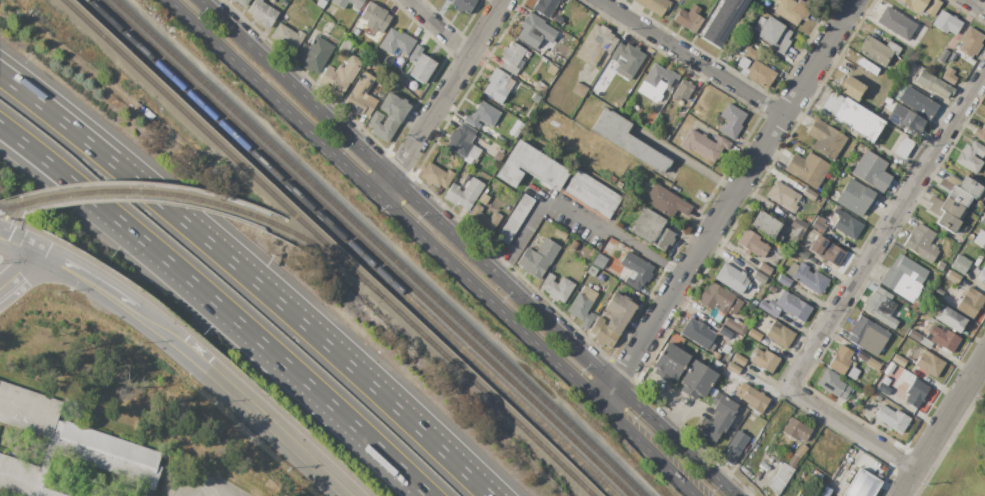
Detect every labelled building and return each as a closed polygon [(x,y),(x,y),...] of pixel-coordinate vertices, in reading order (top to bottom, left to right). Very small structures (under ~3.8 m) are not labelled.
[(249,0),(229,0),(244,8),(249,0)] [(247,12),(254,0),(263,0),(261,2),(278,12),(268,28),(250,17),(252,15),(247,12)] [(330,2),(331,0),(363,0),(356,12),(350,8),(352,5),(347,2),(343,10),(330,2)] [(452,1),(450,0),(476,0),(468,14),(461,10),(459,13),(452,9),(454,6),(450,4),(452,1)] [(531,10),(537,0),(562,0),(560,3),(558,2),(552,11),(553,12),(551,16),(550,15),(547,20),(531,10)] [(659,18),(632,0),(666,0),(671,3),(666,11),(664,10),(659,18)] [(700,37),(722,0),(748,0),(719,48),(700,37)] [(796,3),(798,0),(800,0),(801,1),(802,0),(812,6),(805,18),(804,17),(803,20),(800,18),(795,27),(786,21),(786,20),(772,12),(779,0),(791,0),(796,3)] [(918,14),(896,0),(927,0),(918,14)] [(923,11),(930,0),(936,0),(941,3),(932,17),(923,11)] [(391,16),(381,33),(376,30),(375,32),(364,26),(367,22),(359,17),(369,1),(381,9),(382,8),(387,11),(386,13),(391,16)] [(704,19),(697,31),(694,29),(691,33),(677,24),(674,27),(671,25),(673,22),(672,21),(680,9),(687,13),(692,4),(700,9),(697,15),(704,19)] [(918,23),(906,41),(875,22),(887,4),(918,23)] [(940,10),(962,24),(954,36),(947,31),(945,34),(930,25),(940,10)] [(530,12),(545,21),(540,28),(539,27),(536,31),(543,36),(535,50),(516,38),(522,28),(520,26),(530,12)] [(781,54),(769,47),(757,39),(758,37),(755,36),(757,32),(752,29),(758,18),(764,21),(767,16),(784,26),(783,27),(792,32),(787,40),(789,41),(781,54)] [(279,23),(296,33),(298,30),(305,35),(295,52),(270,37),(279,23)] [(594,24),(598,27),(600,25),(610,31),(609,33),(613,35),(613,36),(618,40),(608,55),(603,51),(593,68),(574,55),(594,24)] [(968,27),(983,37),(979,43),(982,45),(972,59),(958,50),(962,43),(959,41),(968,27)] [(416,41),(406,57),(398,52),(400,49),(396,47),(391,55),(378,47),(389,28),(400,34),(401,32),(416,41)] [(315,35),(334,47),(318,73),(312,70),(311,73),(302,67),(303,65),(293,58),(303,43),(308,46),(315,35)] [(893,52),(892,53),(887,61),(888,62),(886,67),(884,66),(882,68),(864,57),(865,56),(857,51),(861,44),(860,44),(866,35),(884,46),(893,52)] [(345,38),(353,42),(346,54),(338,49),(345,38)] [(884,46),(888,40),(900,48),(896,56),(892,53),(893,52),(884,46)] [(525,50),(514,68),(518,70),(514,76),(499,67),(503,61),(500,59),(502,55),(500,54),(505,47),(507,48),(511,41),(525,50)] [(631,77),(617,68),(619,65),(609,58),(619,43),(624,46),(626,43),(633,48),(635,46),(639,49),(638,51),(645,55),(631,77)] [(414,63),(407,59),(416,44),(423,49),(420,53),(414,63)] [(776,73),(766,90),(739,73),(742,69),(737,65),(741,57),(747,46),(752,49),(753,48),(757,51),(756,52),(761,55),(756,62),(776,73)] [(942,48),(949,53),(942,64),(935,59),(942,48)] [(436,63),(423,84),(407,75),(414,63),(420,53),(436,63)] [(351,54),(363,62),(350,83),(349,82),(344,90),(333,83),(334,82),(322,75),(328,65),(334,69),(333,71),(334,72),(338,65),(342,68),(351,54)] [(921,69),(914,81),(910,79),(901,74),(910,60),(922,68),(921,69)] [(557,68),(553,76),(546,72),(551,64),(557,68)] [(653,64),(663,70),(665,68),(679,77),(669,92),(663,89),(659,95),(661,96),(658,102),(656,100),(654,103),(636,91),(653,64)] [(952,86),(936,77),(941,69),(944,71),(947,67),(954,71),(952,75),(957,78),(952,86)] [(494,68),(510,77),(506,83),(504,82),(501,87),(508,91),(500,104),(482,93),(488,82),(486,81),(494,68)] [(955,90),(954,91),(955,93),(953,97),(948,94),(945,100),(927,89),(926,90),(913,82),(914,81),(921,69),(928,73),(928,72),(931,74),(931,75),(955,90)] [(364,71),(375,78),(365,94),(368,96),(366,100),(369,101),(371,97),(378,101),(368,117),(362,113),(360,116),(357,114),(355,116),(348,112),(350,109),(343,105),(364,71)] [(399,75),(404,79),(400,83),(395,79),(399,75)] [(864,87),(855,102),(834,88),(841,77),(844,79),(846,75),(864,87)] [(682,79),(687,82),(688,81),(691,83),(691,84),(694,86),(684,101),(679,98),(677,102),(670,98),(682,79)] [(538,81),(547,87),(542,95),(533,89),(538,81)] [(588,89),(581,99),(570,92),(577,82),(588,89)] [(938,106),(928,121),(896,101),(906,86),(938,106)] [(883,122),(870,143),(831,118),(834,114),(822,107),(832,91),(843,99),(844,98),(883,122)] [(388,92),(402,100),(403,98),(406,100),(405,102),(410,105),(387,143),(370,133),(372,128),(366,125),(375,111),(383,116),(378,123),(382,126),(387,116),(384,114),(385,113),(378,108),(388,92)] [(480,101),(488,106),(479,121),(478,120),(476,123),(480,124),(476,129),(462,120),(466,114),(470,116),(475,108),(476,109),(480,101)] [(727,102),(746,115),(739,125),(742,126),(733,141),(717,131),(721,124),(724,126),(727,121),(718,116),(727,102)] [(926,122),(921,129),(922,129),(918,136),(906,129),(907,128),(902,125),(900,129),(885,120),(896,103),(926,122)] [(661,175),(590,130),(603,109),(609,112),(609,110),(631,124),(626,133),(670,161),(661,175)] [(847,138),(832,162),(810,148),(815,140),(805,134),(815,118),(847,138)] [(442,145),(452,131),(454,132),(457,126),(458,127),(461,122),(476,132),(474,135),(475,136),(470,143),(475,147),(481,150),(475,161),(466,155),(464,159),(442,145)] [(981,129),(984,123),(984,142),(983,141),(972,134),(976,127),(980,130),(981,128),(981,129)] [(713,163),(689,148),(687,151),(679,146),(690,129),(701,135),(702,133),(706,135),(704,137),(711,142),(716,134),(731,144),(727,150),(722,148),(713,163)] [(518,140),(568,172),(556,192),(551,188),(550,190),(540,184),(541,182),(518,168),(517,170),(523,174),(514,189),(494,176),(518,140)] [(973,140),(984,148),(984,151),(979,160),(983,162),(975,175),(953,162),(964,144),(967,146),(967,145),(969,146),(973,140)] [(865,150),(887,163),(882,171),(891,177),(881,193),(850,174),(865,150)] [(830,166),(815,190),(783,170),(794,154),(803,160),(808,152),(830,166)] [(419,176),(428,162),(445,172),(447,169),(454,174),(445,189),(440,186),(438,188),(430,183),(429,186),(425,183),(426,181),(419,176)] [(561,193),(579,165),(624,193),(606,222),(561,193)] [(443,198),(452,183),(457,186),(466,173),(484,185),(466,213),(462,210),(463,208),(457,205),(456,207),(443,198)] [(949,175),(955,179),(952,185),(945,181),(949,175)] [(982,187),(974,199),(971,196),(956,187),(963,175),(982,187)] [(874,193),(874,195),(878,197),(869,211),(865,209),(859,218),(834,202),(849,177),(874,193)] [(774,180),(800,196),(794,206),(797,207),(793,214),(764,196),(774,180)] [(692,207),(685,217),(675,211),(670,219),(643,201),(654,183),(692,207)] [(971,196),(963,208),(945,197),(952,185),(956,187),(971,196)] [(806,188),(817,195),(812,203),(801,196),(806,188)] [(699,193),(704,196),(701,201),(696,198),(699,193)] [(945,197),(963,208),(956,220),(943,211),(938,208),(945,197)] [(482,208),(473,203),(465,220),(490,233),(499,215),(491,211),(488,218),(479,213),(482,208)] [(645,208),(665,220),(661,226),(674,234),(672,238),(674,239),(670,246),(668,245),(663,252),(650,244),(649,245),(629,232),(634,225),(633,224),(640,212),(641,213),(645,208)] [(758,210),(781,224),(775,233),(782,238),(779,244),(749,225),(758,210)] [(943,211),(956,220),(959,222),(952,234),(935,223),(943,211)] [(967,211),(977,217),(970,228),(960,222),(967,211)] [(863,225),(853,241),(832,227),(839,217),(846,221),(849,216),(863,225)] [(795,217),(808,226),(802,235),(789,226),(795,217)] [(815,219),(826,226),(821,234),(810,227),(815,219)] [(918,223),(935,234),(929,243),(930,243),(929,245),(930,246),(931,244),(937,248),(936,250),(938,251),(930,264),(917,256),(917,255),(906,248),(906,249),(901,246),(913,227),(915,228),(918,223)] [(557,228),(567,235),(563,241),(553,234),(557,228)] [(745,228),(760,237),(758,240),(769,247),(761,260),(749,252),(749,253),(735,244),(745,228)] [(979,229),(984,233),(984,251),(980,248),(980,247),(972,242),(979,229)] [(846,253),(836,268),(818,256),(817,257),(807,250),(817,234),(846,253)] [(539,280),(527,272),(526,273),(520,269),(521,267),(516,264),(527,247),(535,252),(544,237),(560,247),(539,280)] [(798,247),(808,254),(804,260),(794,253),(798,247)] [(653,267),(650,272),(652,273),(647,282),(645,280),(638,292),(622,282),(630,271),(619,264),(627,250),(653,267)] [(607,259),(600,269),(591,263),(598,253),(607,259)] [(899,254),(928,273),(920,285),(921,286),(918,290),(920,291),(915,299),(914,298),(910,303),(879,283),(888,268),(889,269),(899,254)] [(958,254),(971,262),(962,275),(949,267),(958,254)] [(764,258),(775,265),(768,276),(757,269),(764,258)] [(945,264),(941,272),(935,268),(939,261),(945,264)] [(713,278),(723,262),(740,272),(741,271),(745,274),(744,275),(747,277),(746,280),(749,281),(740,295),(713,278)] [(829,280),(819,296),(790,278),(791,277),(785,273),(792,262),(798,266),(800,262),(809,267),(807,270),(812,274),(814,271),(829,280)] [(976,279),(984,263),(984,285),(976,279)] [(590,265),(597,270),(592,277),(585,273),(590,265)] [(767,278),(763,285),(752,277),(756,270),(767,278)] [(961,276),(956,284),(945,277),(947,275),(943,273),(946,270),(949,272),(950,270),(961,276)] [(563,303),(558,300),(556,302),(548,297),(549,295),(539,288),(548,273),(555,277),(552,281),(557,284),(562,277),(574,285),(563,303)] [(781,274),(792,281),(787,288),(776,281),(781,274)] [(741,301),(733,314),(726,310),(722,317),(718,323),(707,316),(710,311),(698,304),(701,299),(698,298),(706,286),(708,287),(711,282),(741,301)] [(595,316),(586,329),(586,330),(579,326),(582,322),(574,317),(573,318),(570,316),(571,314),(566,311),(578,292),(579,293),(584,285),(597,293),(592,302),(592,303),(585,314),(588,315),(590,313),(595,316)] [(878,287),(892,296),(889,301),(896,305),(889,316),(898,322),(893,330),(862,310),(865,306),(862,304),(868,295),(870,297),(873,292),(874,292),(878,287)] [(984,298),(980,307),(979,307),(971,320),(954,309),(968,287),(984,298)] [(811,308),(802,323),(792,317),(792,318),(786,315),(787,314),(781,310),(775,319),(757,307),(761,300),(767,304),(770,299),(775,302),(783,290),(811,308)] [(614,292),(636,306),(617,335),(618,335),(610,348),(603,344),(601,347),(592,341),(593,338),(594,336),(588,332),(589,330),(586,329),(595,316),(597,317),(598,316),(604,320),(602,324),(604,325),(603,325),(605,326),(610,318),(608,317),(611,313),(604,309),(614,292)] [(966,320),(957,334),(933,318),(942,305),(966,320)] [(890,334),(875,358),(847,340),(851,334),(848,333),(852,326),(850,325),(853,320),(855,321),(860,314),(890,334)] [(722,324),(727,317),(740,325),(742,322),(743,322),(746,318),(751,321),(748,325),(749,326),(742,337),(722,324)] [(689,318),(696,323),(697,321),(707,327),(706,329),(715,335),(711,342),(716,345),(711,352),(706,349),(706,350),(679,333),(689,318)] [(774,320),(796,334),(786,349),(779,345),(778,346),(774,344),(775,342),(764,336),(774,320)] [(960,339),(951,353),(940,346),(938,350),(935,347),(936,345),(928,340),(931,337),(926,334),(932,325),(944,332),(945,329),(960,339)] [(721,326),(733,333),(729,340),(717,332),(721,326)] [(762,335),(758,342),(746,334),(750,328),(762,335)] [(922,336),(921,336),(918,342),(918,343),(906,336),(910,329),(922,336)] [(921,336),(932,343),(929,349),(918,342),(921,336)] [(667,342),(690,357),(687,362),(686,361),(681,369),(682,369),(675,380),(652,365),(659,355),(664,348),(663,347),(667,342)] [(827,366),(841,345),(853,352),(849,359),(855,363),(853,367),(849,364),(842,375),(827,366)] [(780,360),(771,375),(749,361),(756,349),(763,353),(765,350),(780,360)] [(945,363),(935,379),(913,365),(923,350),(945,363)] [(747,360),(742,367),(731,360),(735,353),(747,360)] [(895,354),(906,361),(902,368),(891,361),(895,354)] [(722,355),(727,358),(724,363),(719,360),(722,355)] [(870,358),(880,365),(876,371),(866,365),(870,358)] [(687,395),(680,391),(683,385),(678,382),(693,359),(705,367),(687,395)] [(730,362),(741,369),(737,375),(726,368),(730,362)] [(705,367),(718,375),(703,398),(699,395),(695,401),(687,395),(705,367)] [(859,371),(853,380),(846,376),(852,367),(859,371)] [(826,368),(841,377),(839,381),(851,388),(850,389),(853,390),(846,401),(843,400),(843,401),(837,397),(837,398),(831,395),(831,396),(822,390),(823,389),(815,385),(826,368)] [(732,373),(737,376),(734,381),(729,377),(732,373)] [(884,376),(895,383),(886,397),(875,390),(884,376)] [(859,377),(869,384),(865,390),(854,383),(859,377)] [(929,388),(916,409),(904,401),(908,395),(905,393),(914,378),(929,388)] [(48,439),(0,423),(0,381),(62,402),(57,419),(165,455),(153,490),(43,453),(48,439)] [(770,399),(760,415),(746,406),(747,403),(734,395),(742,382),(759,393),(759,392),(763,394),(763,395),(767,398),(768,397),(770,399)] [(713,417),(714,416),(712,415),(715,412),(711,409),(713,406),(711,404),(718,393),(737,405),(732,413),(734,414),(727,426),(713,417)] [(910,419),(905,427),(906,427),(901,435),(891,429),(889,431),(882,427),(882,426),(878,424),(875,429),(870,425),(875,418),(874,417),(882,404),(888,408),(888,409),(893,412),(895,410),(910,419)] [(727,426),(722,433),(720,432),(714,442),(697,432),(706,419),(710,422),(713,417),(727,426)] [(790,417),(811,431),(807,437),(808,438),(806,442),(805,441),(804,442),(797,438),(795,440),(781,431),(790,417)] [(749,438),(732,465),(731,464),(729,466),(721,461),(723,459),(722,459),(728,449),(726,448),(737,430),(749,438)] [(793,454),(801,444),(803,445),(804,444),(806,446),(806,447),(807,448),(799,459),(793,454)] [(14,495),(0,491),(0,451),(44,465),(37,486),(68,495),(14,495)] [(786,465),(793,454),(799,459),(793,469),(786,465)] [(782,462),(786,465),(793,469),(794,469),(777,495),(769,486),(775,476),(774,475),(782,462)] [(882,481),(873,495),(842,495),(861,467),(882,481)]
